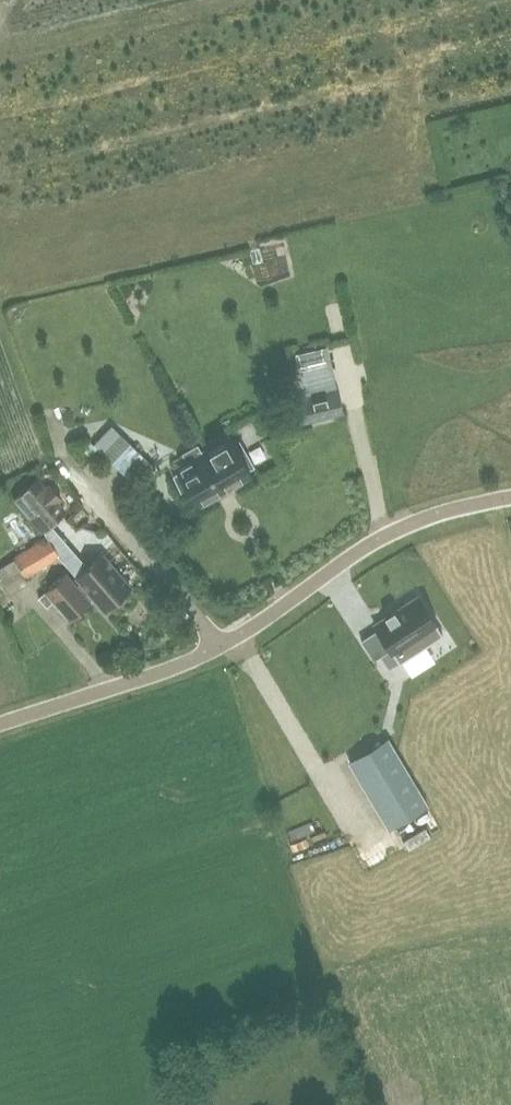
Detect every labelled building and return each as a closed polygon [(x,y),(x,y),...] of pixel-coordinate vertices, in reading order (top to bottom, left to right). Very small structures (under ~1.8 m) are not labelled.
[(323,346),(296,353),(300,372),(332,365),(331,357),(325,359),(323,346)] [(342,411),(337,389),(286,402),(291,423),(342,411)] [(117,437),(108,428),(93,443),(112,461),(130,442),(121,433),(117,437)] [(228,434),(201,450),(197,443),(196,444),(223,491),(251,475),(248,468),(253,465),(245,451),(239,439),(233,442),(228,434)] [(223,491),(196,444),(183,451),(187,458),(173,466),(177,472),(173,474),(182,493),(187,490),(196,506),(223,491)] [(55,500),(60,496),(49,484),(45,488),(36,478),(14,497),(42,529),(64,510),(55,500)] [(84,519),(68,535),(83,551),(99,535),(84,519)] [(46,535),(12,555),(25,576),(59,556),(46,535)] [(76,576),(105,609),(130,587),(101,555),(76,576)] [(70,618),(88,602),(64,575),(38,597),(45,605),(53,599),(70,618)] [(52,641),(64,630),(54,619),(42,630),(52,641)] [(439,620),(395,650),(419,687),(463,659),(439,620)] [(350,759),(390,825),(427,803),(387,737),(350,759)]
